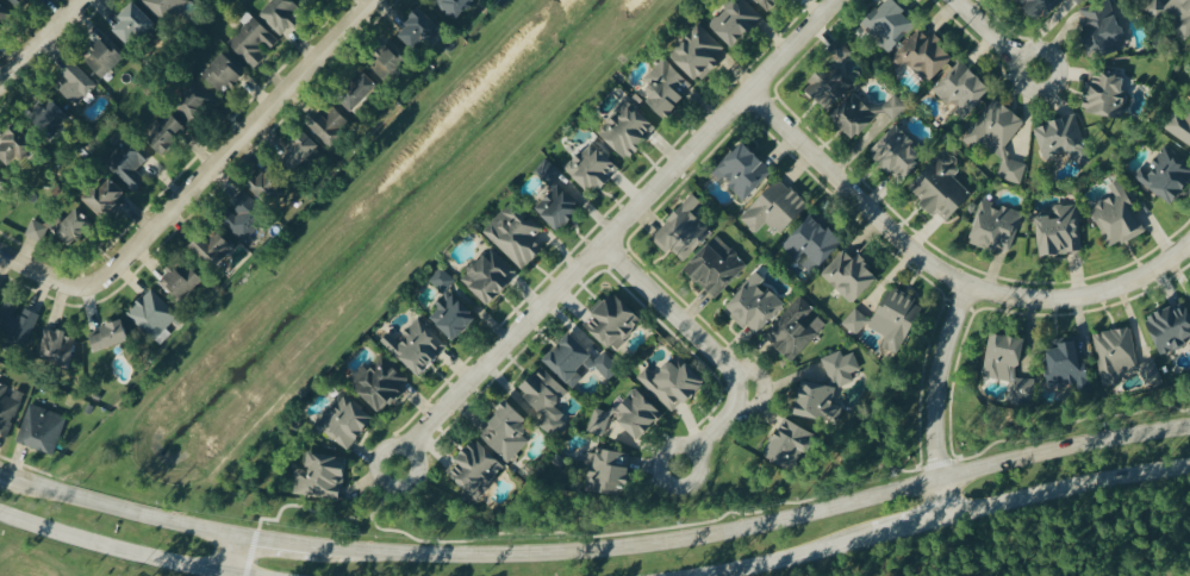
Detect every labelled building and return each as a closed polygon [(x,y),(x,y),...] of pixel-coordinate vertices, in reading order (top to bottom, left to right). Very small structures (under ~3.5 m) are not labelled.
[(5,30),(1,25),(13,15),(0,0),(0,34),(5,30)] [(21,10),(31,0),(11,0),(21,10)] [(165,25),(190,0),(140,0),(165,25)] [(296,0),(274,0),(260,13),(281,36),(299,19),(294,14),(302,6),(296,0)] [(456,22),(480,0),(437,0),(456,22)] [(732,45),(763,16),(748,0),(738,0),(712,23),(732,45)] [(769,10),(780,0),(760,0),(769,10)] [(912,14),(914,12),(903,0),(886,0),(863,23),(891,51),(920,22),(912,14)] [(1043,20),(1063,0),(1023,0),(1043,20)] [(1129,45),(1113,0),(1105,0),(1078,10),(1094,57),(1129,45)] [(1161,0),(1155,0),(1147,8),(1159,20),(1162,16),(1187,40),(1189,37),(1189,0),(1173,0),(1167,6),(1161,0)] [(156,23),(135,2),(119,18),(123,22),(114,31),(132,48),(156,23)] [(398,32),(416,48),(424,39),(428,44),(444,27),(422,6),(398,32)] [(268,51),(279,41),(256,15),(228,41),(254,68),(270,53),(268,51)] [(699,79),(728,51),(702,24),(673,52),(699,79)] [(930,82),(958,53),(936,33),(932,37),(921,27),(891,60),(899,68),(907,60),(930,82)] [(125,60),(105,38),(84,58),(104,79),(125,60)] [(408,57),(388,42),(371,65),(390,80),(408,57)] [(842,63),(853,52),(843,43),(832,54),(842,63)] [(223,92),(245,72),(225,51),(203,72),(223,92)] [(646,78),(652,83),(644,93),(670,115),(687,94),(684,92),(693,80),(664,56),(646,78)] [(934,90),(967,117),(994,86),(961,58),(934,90)] [(831,61),(807,86),(831,109),(855,84),(831,61)] [(76,107),(99,86),(78,63),(55,84),(76,107)] [(1128,97),(1122,96),(1126,73),(1092,67),(1084,110),(1124,117),(1128,97)] [(341,98),(354,110),(380,84),(367,71),(341,98)] [(217,98),(198,80),(174,105),(192,122),(217,98)] [(879,114),(854,91),(832,116),(857,138),(879,114)] [(882,107),(895,120),(909,105),(896,93),(882,107)] [(71,116),(47,95),(30,114),(53,135),(71,116)] [(1017,185),(1029,168),(1005,152),(1027,119),(995,97),(969,135),(1006,160),(998,172),(1017,185)] [(601,129),(630,156),(657,126),(628,99),(601,129)] [(352,119),(331,100),(310,123),(331,142),(352,119)] [(1176,111),(1165,126),(1189,145),(1189,111),(1185,117),(1176,111)] [(165,154),(180,138),(176,134),(186,124),(174,112),(149,139),(165,154)] [(1091,162),(1077,113),(1037,125),(1046,158),(1068,151),(1071,161),(1079,159),(1081,165),(1091,162)] [(927,145),(894,122),(873,154),(898,170),(897,171),(906,176),(927,145)] [(17,148),(23,153),(36,142),(19,123),(0,141),(0,155),(4,160),(17,148)] [(323,145),(305,128),(282,152),(299,169),(323,145)] [(147,180),(137,170),(153,154),(131,132),(103,160),(135,192),(147,180)] [(619,164),(593,139),(567,167),(592,192),(619,164)] [(714,174),(721,180),(723,178),(746,199),(774,168),(744,140),(714,174)] [(1189,180),(1189,164),(1165,147),(1149,171),(1142,166),(1134,177),(1175,203),(1189,180)] [(955,176),(964,166),(946,150),(912,187),(924,198),(920,202),(933,215),(938,210),(948,220),(973,193),(955,176)] [(551,184),(562,169),(546,158),(535,173),(551,184)] [(252,184),(269,201),(289,181),(272,164),(252,184)] [(85,198),(101,215),(127,191),(111,174),(85,198)] [(782,234),(810,204),(781,176),(741,218),(756,233),(768,221),(782,234)] [(1146,231),(1121,180),(1111,185),(1116,194),(1091,206),(1111,248),(1146,231)] [(560,183),(537,207),(561,230),(584,206),(560,183)] [(239,209),(225,223),(245,241),(270,214),(243,190),(232,202),(239,209)] [(693,211),(703,201),(694,193),(652,238),(669,253),(673,249),(685,261),(714,230),(693,211)] [(1011,250),(1024,213),(995,203),(995,202),(984,198),(970,242),(987,247),(988,243),(1011,250)] [(544,227),(514,199),(484,231),(524,268),(544,247),(534,237),(544,227)] [(1083,251),(1079,203),(1054,205),(1055,214),(1038,215),(1041,255),(1083,251)] [(95,220),(79,205),(56,230),(72,245),(95,220)] [(783,247),(797,261),(807,251),(812,255),(805,263),(815,273),(845,241),(815,212),(783,247)] [(26,234),(43,241),(49,225),(33,219),(26,234)] [(207,237),(203,233),(191,245),(214,267),(235,245),(217,228),(207,237)] [(748,264),(718,234),(686,267),(716,297),(748,264)] [(462,278),(490,304),(519,272),(492,246),(462,278)] [(856,258),(846,248),(822,273),(855,304),(882,274),(860,253),(856,258)] [(180,268),(176,263),(161,279),(183,300),(205,277),(188,260),(180,268)] [(456,340),(479,316),(449,288),(457,280),(443,266),(430,279),(445,293),(436,304),(439,307),(431,316),(456,340)] [(783,300),(761,284),(766,277),(755,270),(726,312),(759,335),(783,300)] [(873,328),(887,334),(882,346),(901,354),(923,300),(890,287),(873,328)] [(180,316),(153,288),(127,312),(154,340),(180,316)] [(645,319),(615,291),(585,323),(615,351),(645,319)] [(795,361),(827,322),(818,315),(810,326),(804,321),(815,307),(799,294),(765,337),(795,361)] [(4,299),(0,311),(0,334),(27,345),(39,313),(25,307),(21,316),(15,314),(19,305),(4,299)] [(1189,301),(1148,316),(1163,354),(1187,345),(1184,338),(1189,336),(1189,305),(1189,301)] [(844,324),(857,335),(871,318),(857,307),(844,324)] [(381,341),(420,376),(449,344),(419,318),(399,341),(389,332),(381,341)] [(96,350),(131,339),(124,319),(90,331),(96,350)] [(76,335),(67,335),(68,330),(43,327),(39,358),(72,362),(76,335)] [(1094,333),(1103,385),(1125,381),(1124,372),(1143,369),(1145,384),(1162,381),(1158,359),(1138,362),(1133,327),(1094,333)] [(985,376),(1014,381),(1011,398),(1032,401),(1036,379),(1019,377),(1026,337),(993,331),(985,376)] [(608,380),(621,368),(605,351),(597,358),(572,332),(545,358),(570,385),(592,364),(608,380)] [(1052,386),(1088,381),(1082,335),(1061,338),(1062,347),(1047,349),(1052,386)] [(855,380),(852,373),(862,369),(855,352),(844,356),(842,350),(824,357),(836,388),(855,380)] [(671,409),(682,398),(687,403),(709,381),(679,353),(657,377),(647,367),(638,378),(671,409)] [(370,369),(363,364),(348,380),(381,410),(411,379),(384,354),(370,369)] [(570,392),(545,365),(520,387),(547,417),(540,423),(552,435),(568,420),(555,406),(570,392)] [(796,413),(824,419),(831,384),(803,378),(796,413)] [(0,382),(0,432),(11,435),(22,390),(10,388),(11,384),(0,382)] [(596,405),(589,430),(605,435),(609,422),(649,435),(659,403),(629,393),(622,413),(596,405)] [(334,411),(330,408),(317,426),(350,450),(375,415),(347,394),(334,411)] [(479,433),(510,462),(530,441),(524,434),(533,424),(509,401),(479,433)] [(68,417),(31,403),(17,440),(55,454),(68,417)] [(818,432),(785,417),(767,456),(787,465),(795,448),(808,453),(818,432)] [(446,469),(475,498),(507,468),(478,438),(446,469)] [(631,450),(604,449),(604,452),(588,451),(587,477),(598,478),(597,492),(629,494),(631,450)] [(349,456),(311,451),(308,470),(297,468),(293,492),(343,499),(349,456)]
